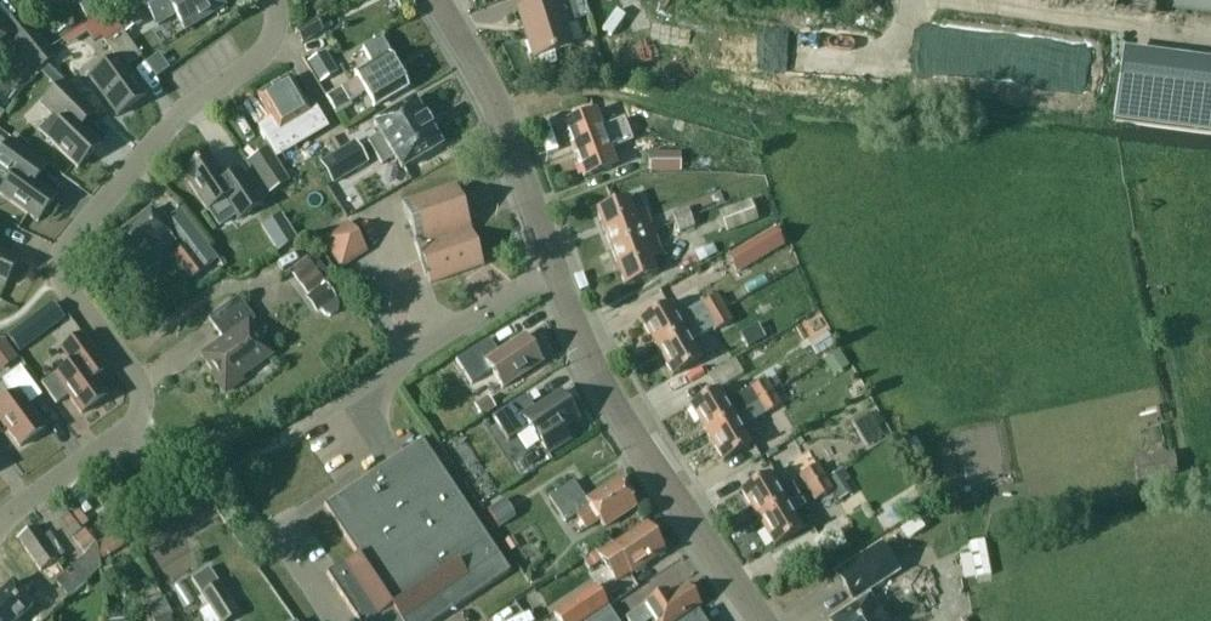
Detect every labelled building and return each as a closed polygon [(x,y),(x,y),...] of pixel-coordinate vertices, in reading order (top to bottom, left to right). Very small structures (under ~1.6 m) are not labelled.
[(109,8),(104,0),(76,0),(74,1),(87,21),(109,8)] [(142,23),(128,0),(110,11),(121,30),(124,34),(142,23)] [(225,6),(221,0),(142,0),(150,13),(149,13),(156,26),(175,15),(185,31),(225,6)] [(575,4),(582,2),(581,0),(528,0),(530,6),(518,9),(534,59),(571,47),(564,24),(580,19),(575,4)] [(1168,8),(1210,14),(1210,0),(1112,0),(1168,8)] [(659,17),(677,17),(677,2),(659,2),(659,17)] [(11,35),(16,41),(12,44),(36,73),(56,57),(20,13),(4,25),(0,20),(0,44),(11,35)] [(315,19),(295,31),(302,43),(322,31),(315,19)] [(117,117),(146,96),(127,68),(141,58),(124,34),(121,30),(104,43),(116,59),(89,78),(117,117)] [(388,55),(388,52),(383,42),(379,41),(379,40),(375,42),(374,40),(372,41),(373,43),(362,49),(371,65),(354,75),(357,80),(326,98),(336,115),(351,106),(349,102),(365,93),(374,107),(405,89),(407,88),(388,55)] [(324,51),(309,60),(319,79),(336,70),(324,51)] [(1120,64),(1113,121),(1210,134),(1210,76),(1120,64)] [(48,66),(41,72),(52,85),(60,78),(48,66)] [(289,78),(258,97),(279,132),(289,126),(295,136),(316,124),(310,114),(310,113),(289,78)] [(42,106),(53,117),(39,131),(77,168),(100,145),(71,117),(84,103),(64,83),(42,106)] [(381,165),(394,157),(401,170),(442,146),(414,99),(373,123),(380,134),(367,142),(381,165)] [(574,151),(626,131),(623,121),(606,127),(608,131),(601,134),(594,113),(563,124),(574,151)] [(630,141),(626,131),(574,151),(584,179),(614,167),(606,146),(612,144),(614,147),(630,141)] [(0,132),(0,146),(2,148),(9,138),(0,132)] [(11,177),(0,192),(0,195),(37,222),(56,196),(29,176),(39,162),(10,141),(0,154),(0,168),(11,177)] [(368,164),(354,141),(319,163),(332,185),(368,164)] [(290,181),(268,148),(246,163),(268,195),(290,181)] [(646,172),(681,172),(681,150),(646,150),(646,172)] [(244,177),(229,187),(208,155),(181,172),(207,211),(224,200),(237,220),(261,204),(244,177)] [(355,178),(341,185),(349,201),(363,194),(355,178)] [(402,203),(430,284),(483,265),(455,184),(402,203)] [(653,232),(645,210),(634,214),(628,198),(596,210),(610,248),(653,232)] [(750,202),(727,211),(734,229),(757,221),(750,202)] [(688,209),(672,215),(679,234),(695,227),(688,209)] [(150,210),(113,239),(115,242),(108,248),(120,264),(128,258),(137,270),(174,242),(150,210)] [(261,227),(277,253),(298,240),(281,214),(261,227)] [(184,217),(171,227),(185,246),(173,255),(191,279),(204,269),(216,259),(184,217)] [(321,240),(341,270),(367,252),(348,222),(321,240)] [(775,228),(729,255),(738,272),(785,245),(775,228)] [(662,254),(653,232),(610,248),(625,287),(657,274),(651,259),(662,254)] [(709,241),(688,253),(695,265),(716,253),(709,241)] [(4,286),(17,260),(0,252),(0,284),(4,286)] [(336,301),(324,285),(325,284),(306,259),(289,272),(307,297),(304,299),(316,315),(336,301)] [(707,319),(723,309),(716,297),(699,307),(707,319)] [(208,320),(223,340),(201,356),(214,374),(212,376),(224,393),(241,381),(239,378),(271,355),(248,324),(254,320),(238,298),(208,320)] [(20,353),(65,317),(53,302),(8,338),(20,353)] [(669,303),(640,320),(656,348),(685,332),(685,331),(694,326),(686,312),(677,317),(669,303)] [(714,332),(731,322),(723,309),(707,319),(714,332)] [(685,332),(656,348),(673,377),(701,360),(693,345),(699,342),(693,331),(687,335),(685,332)] [(744,332),(723,345),(731,358),(752,345),(744,332)] [(54,374),(41,384),(56,404),(68,395),(81,414),(107,395),(88,369),(100,360),(81,335),(64,347),(74,361),(55,375),(54,374)] [(524,336),(491,357),(482,343),(455,360),(471,384),(491,371),(502,388),(541,363),(524,336)] [(20,359),(7,338),(0,342),(0,371),(20,359)] [(0,404),(0,421),(19,447),(45,428),(26,402),(38,393),(19,368),(2,381),(12,395),(0,404)] [(718,389),(689,406),(706,434),(772,394),(765,381),(727,404),(718,389)] [(539,444),(541,443),(549,454),(570,440),(563,429),(578,419),(560,392),(528,414),(518,399),(492,417),(507,441),(528,428),(539,444)] [(742,429),(763,416),(780,406),(772,394),(706,434),(723,461),(751,444),(743,430),(742,429)] [(474,406),(482,418),(495,409),(488,397),(474,406)] [(857,428),(865,452),(882,445),(874,422),(857,428)] [(972,434),(950,440),(965,490),(986,484),(972,434)] [(344,562),(326,574),(357,620),(372,620),(375,619),(376,620),(436,620),(509,572),(422,441),(324,506),(357,556),(345,564),(344,562)] [(807,489),(837,471),(827,456),(815,463),(816,466),(799,476),(807,489)] [(814,501),(832,491),(826,481),(838,473),(837,471),(807,489),(814,501)] [(740,491),(757,519),(798,494),(792,485),(780,492),(769,474),(740,491)] [(618,480),(586,501),(573,481),(548,498),(565,523),(576,516),(585,530),(599,521),(603,528),(635,507),(618,480)] [(757,519),(774,547),(802,530),(793,514),(805,506),(798,494),(757,519)] [(490,515),(498,529),(515,518),(507,504),(490,515)] [(65,506),(53,515),(85,556),(77,563),(55,582),(49,587),(63,602),(100,569),(96,545),(65,506)] [(614,576),(627,568),(630,574),(664,551),(662,548),(662,544),(658,538),(655,536),(647,524),(613,547),(613,548),(601,556),(614,576)] [(923,526),(906,540),(916,552),(933,539),(923,526)] [(36,527),(18,539),(40,571),(58,559),(36,527)] [(118,533),(99,546),(101,560),(125,545),(118,533)] [(505,542),(511,552),(518,548),(511,538),(505,542)] [(865,593),(897,572),(880,545),(835,574),(853,601),(854,600),(856,604),(830,620),(885,620),(869,596),(868,597),(865,593)] [(965,590),(993,586),(987,545),(970,547),(972,560),(961,562),(965,590)] [(208,568),(191,579),(208,606),(198,612),(203,620),(227,620),(238,613),(208,568)] [(13,583),(0,594),(0,620),(15,620),(32,605),(13,583)] [(671,597),(666,590),(643,605),(644,606),(625,618),(627,620),(649,620),(652,619),(654,620),(675,620),(699,605),(687,586),(671,597)] [(553,614),(557,620),(582,620),(607,605),(595,587),(553,614)] [(588,620),(617,620),(608,608),(588,620)]
